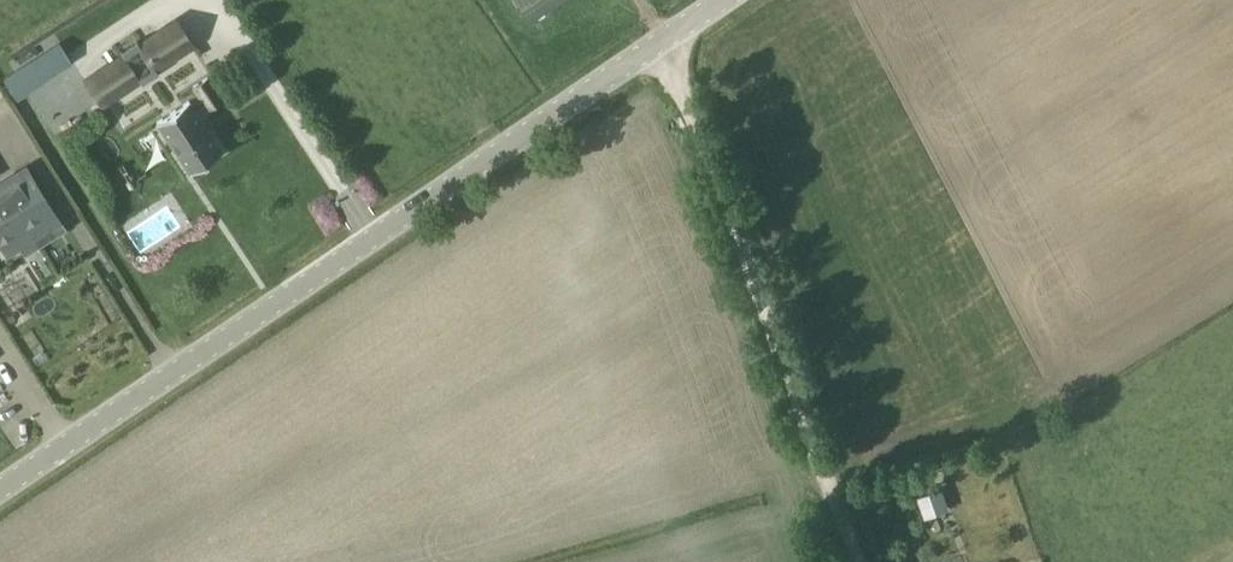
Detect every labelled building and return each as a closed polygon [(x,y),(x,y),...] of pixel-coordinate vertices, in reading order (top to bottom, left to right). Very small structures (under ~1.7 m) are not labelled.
[(530,24),(566,0),(514,0),(530,24)] [(84,79),(102,106),(140,80),(142,84),(158,73),(156,70),(195,45),(177,18),(139,43),(137,40),(120,51),(122,54),(84,79)] [(58,42),(3,78),(17,100),(29,92),(28,90),(71,63),(58,42)] [(222,99),(207,77),(193,86),(201,97),(192,103),(190,100),(189,101),(166,115),(156,122),(161,130),(188,172),(189,171),(201,163),(221,150),(222,150),(196,110),(205,104),(208,108),(222,99)] [(8,254),(21,245),(26,253),(52,237),(48,229),(60,222),(28,170),(0,187),(0,241),(8,254)] [(944,511),(949,509),(942,488),(937,490),(918,497),(925,518),(944,511)]
